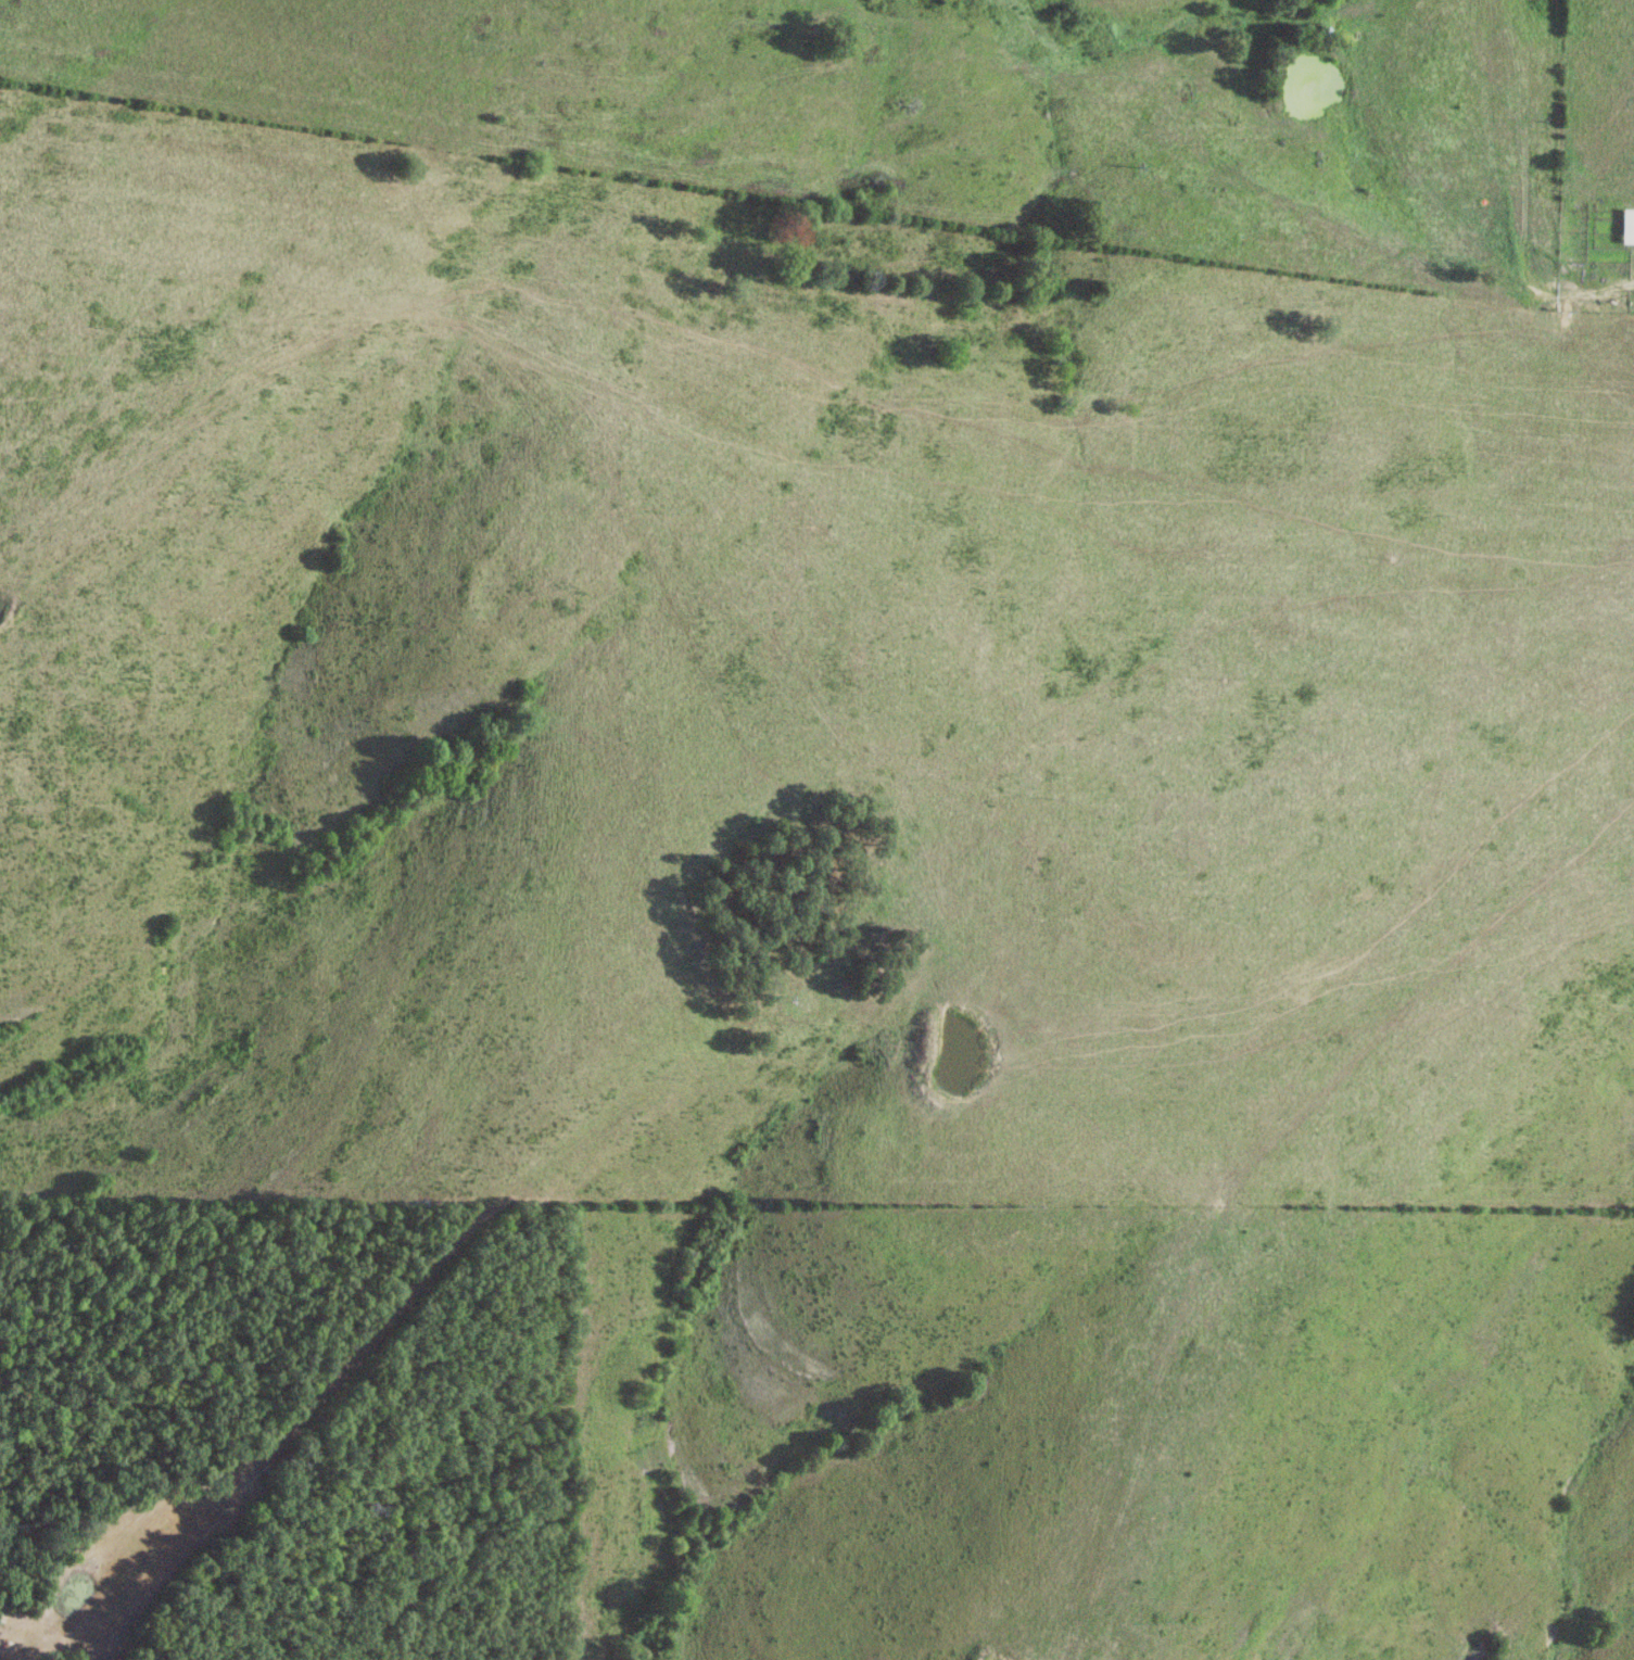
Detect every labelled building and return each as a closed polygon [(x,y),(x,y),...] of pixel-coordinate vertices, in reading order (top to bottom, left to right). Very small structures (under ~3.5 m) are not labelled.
[(1619,244),(1630,245),(1630,210),(1619,210),(1619,244)]
